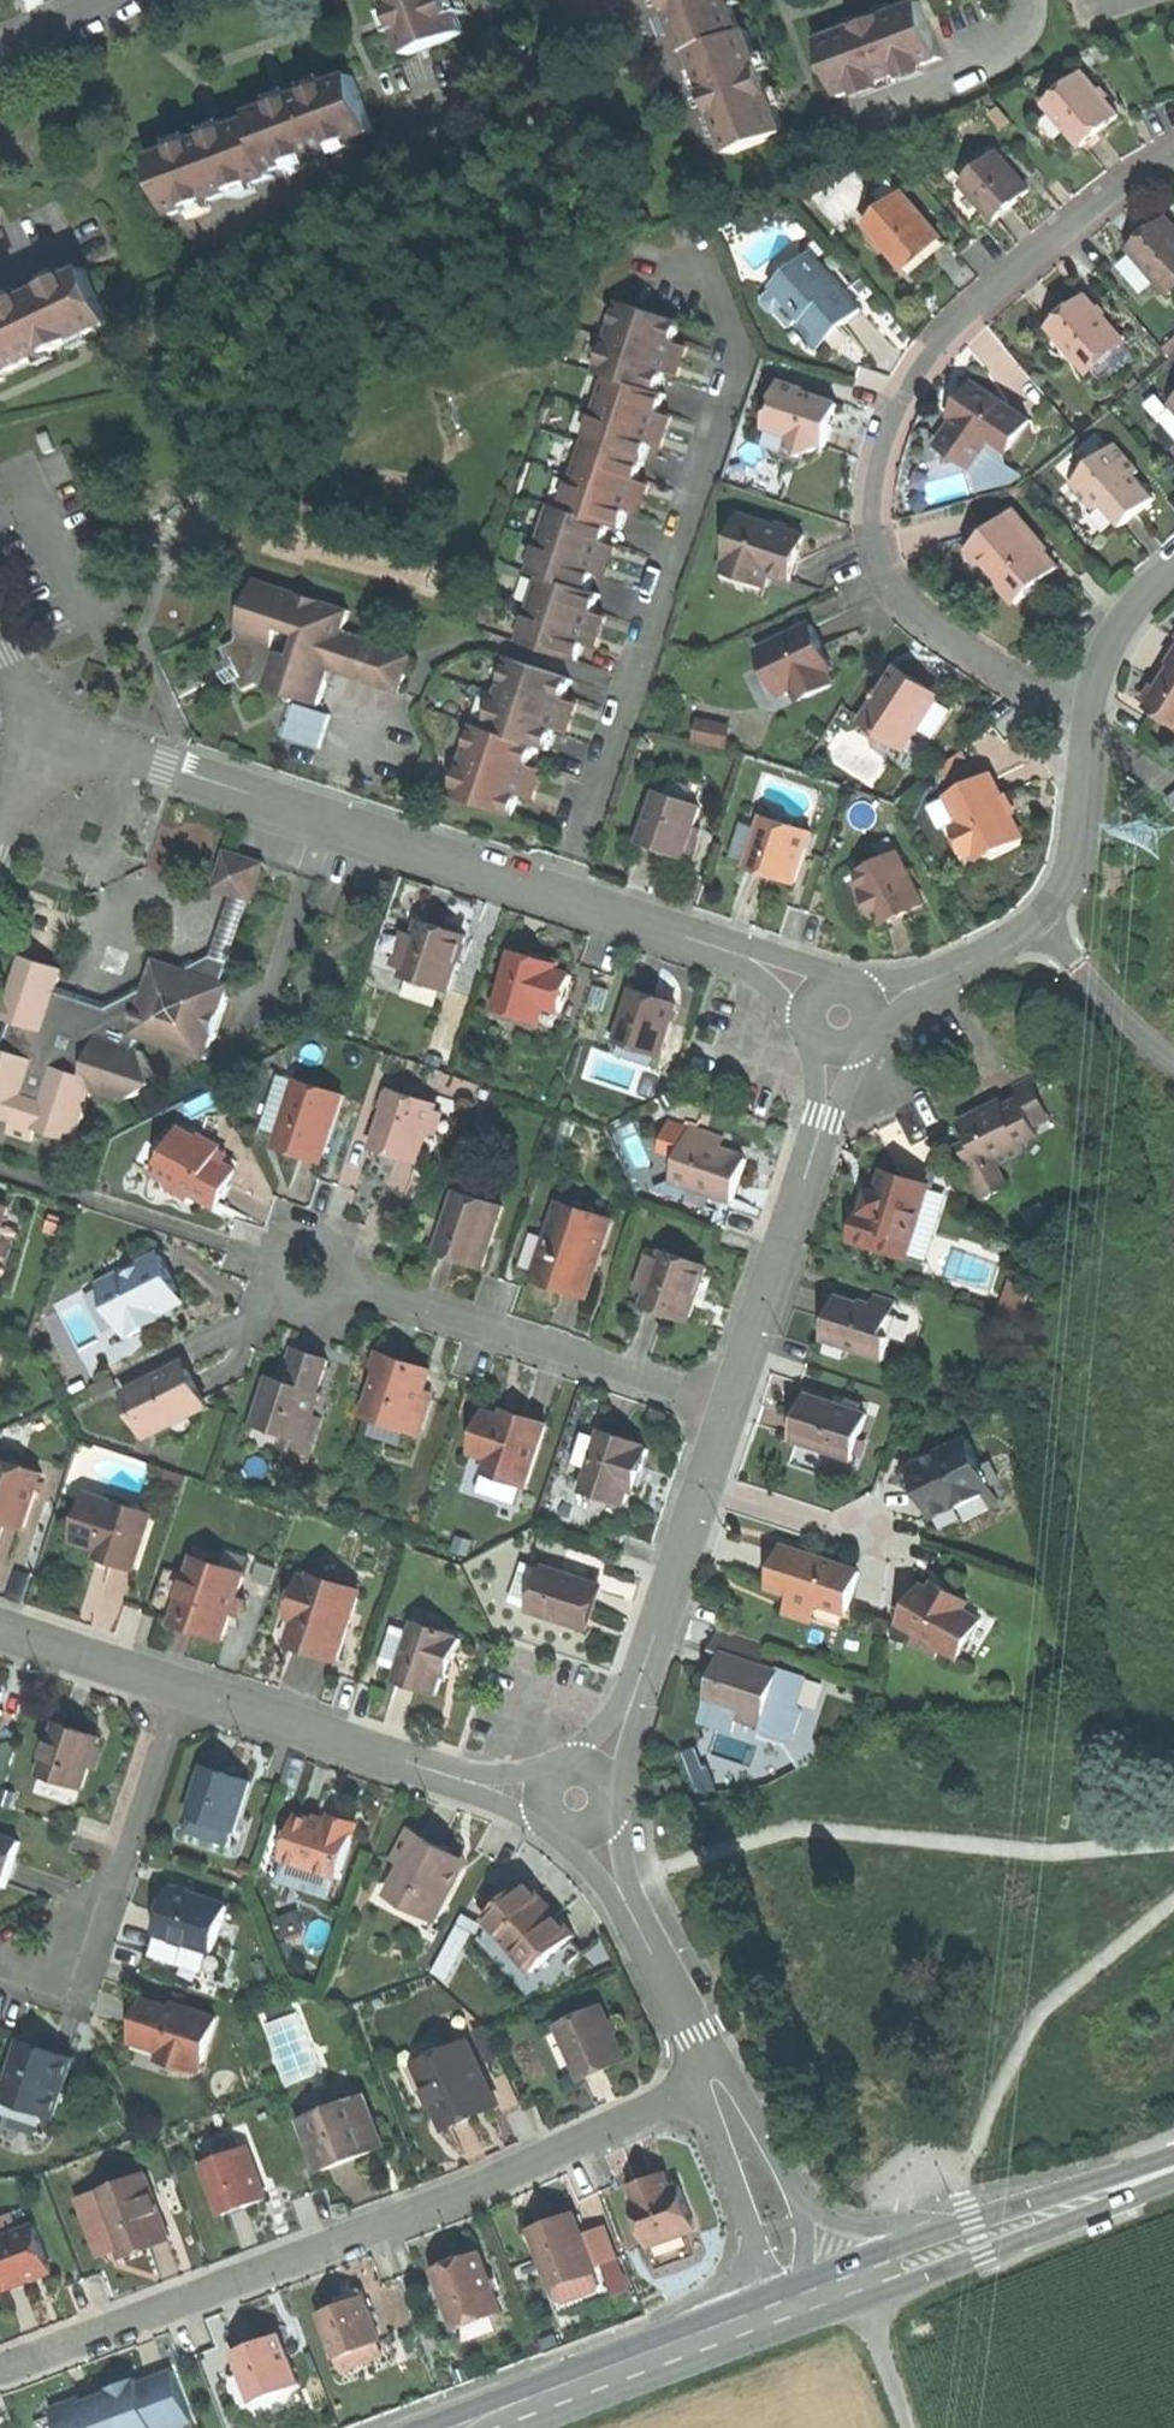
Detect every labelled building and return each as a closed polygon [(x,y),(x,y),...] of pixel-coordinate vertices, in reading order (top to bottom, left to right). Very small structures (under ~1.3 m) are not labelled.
[(393,6),(411,54),(467,33),(455,0),(391,0),(393,6)] [(688,52),(694,50),(732,153),(789,133),(768,76),(750,30),(745,32),(733,0),(669,0),(688,52)] [(868,22),(818,40),(839,96),(942,58),(921,2),(868,22)] [(1119,115),(1085,73),(1047,105),(1082,146),(1100,131),(1119,115)] [(206,138),(152,158),(173,214),(275,176),(273,170),(376,131),(355,75),(309,92),(252,114),(254,120),(206,138)] [(1031,190),(999,153),(964,183),(996,220),(1015,203),(1031,190)] [(939,233),(904,192),(866,224),(901,265),(922,247),(939,233)] [(1131,249),(1169,295),(1173,291),(1173,226),(1167,218),(1151,232),(1131,249)] [(798,327),(814,345),(839,323),(842,326),(853,317),(861,309),(827,271),(824,273),(814,261),(766,303),(793,332),(798,327)] [(5,378),(3,374),(65,345),(113,322),(87,268),(0,309),(0,380),(5,378)] [(1125,342),(1086,297),(1068,312),(1049,328),(1089,373),(1125,342)] [(608,337),(670,357),(675,343),(681,321),(620,301),(608,337)] [(817,348),(842,326),(839,323),(814,345),(817,348)] [(670,357),(608,337),(596,372),(608,376),(658,392),(665,372),(670,357)] [(687,346),(675,343),(670,357),(682,361),(685,352),(687,346)] [(680,367),(682,361),(670,357),(665,372),(677,376),(680,367)] [(597,409),(654,427),(658,413),(664,394),(658,392),(608,376),(597,409)] [(832,414),(836,412),(838,404),(804,393),(805,389),(780,381),(776,397),(780,404),(778,409),(771,412),(766,427),(790,435),(796,446),(811,451),(822,445),(824,447),(832,424),(830,420),(832,414)] [(1028,420),(974,384),(963,400),(967,402),(954,420),(938,444),(977,469),(994,445),(1006,453),(1028,420)] [(776,397),(771,412),(778,409),(780,404),(776,397)] [(597,409),(585,444),(642,462),(649,442),(654,427),(597,409)] [(670,416),(658,413),(654,427),(666,431),(668,424),(670,416)] [(663,439),(666,431),(654,427),(649,442),(661,446),(663,439)] [(47,452),(58,448),(51,430),(40,435),(47,452)] [(574,477),(631,496),(636,480),(642,462),(585,444),(574,477)] [(1127,464),(1131,461),(1116,444),(1092,465),(1093,465),(1072,484),(1094,510),(1103,503),(1122,526),(1139,511),(1155,497),(1136,474),(1127,464)] [(1002,460),(1006,453),(994,445),(977,469),(980,492),(1015,482),(1024,475),(1002,460)] [(801,456),(811,451),(796,446),(801,456)] [(1127,464),(1136,474),(1140,471),(1131,461),(1127,464)] [(564,509),(609,524),(621,528),(627,509),(631,496),(574,477),(564,509)] [(648,484),(636,480),(631,496),(643,500),(647,489),(648,484)] [(641,505),(643,500),(631,496),(627,509),(638,513),(641,505)] [(541,540),(598,558),(603,543),(609,524),(564,509),(552,506),(541,540)] [(1015,511),(974,546),(998,574),(995,577),(1018,603),(1039,585),(1059,567),(1041,546),(1030,534),(1033,531),(1015,511)] [(778,526),(743,514),(726,565),(769,579),(771,574),(790,580),(799,553),(805,535),(789,529),(778,526)] [(780,519),(778,526),(789,529),(791,522),(780,519)] [(1035,529),(1033,531),(1030,534),(1041,546),(1046,542),(1035,529)] [(593,572),(598,558),(541,540),(531,571),(543,575),(588,589),(593,572)] [(615,546),(603,543),(598,558),(610,562),(612,555),(615,546)] [(971,549),(995,577),(998,574),(974,546),(971,549)] [(608,568),(610,562),(598,558),(593,572),(605,576),(608,568)] [(765,592),(769,579),(726,565),(721,578),(765,592)] [(531,608),(588,627),(593,613),(599,593),(588,589),(543,575),(531,608)] [(239,634),(237,641),(224,648),(230,659),(240,679),(245,690),(258,684),(266,686),(265,687),(288,695),(293,703),(300,698),(319,705),(331,669),(343,633),(350,610),(255,579),(248,601),(241,605),(245,612),(238,633),(239,634)] [(531,608),(520,642),(577,661),(583,642),(588,627),(531,608)] [(605,616),(593,613),(588,627),(600,631),(602,624),(605,616)] [(830,661),(826,662),(820,649),(823,647),(818,636),(813,625),(759,651),(779,694),(801,683),(807,696),(832,685),(826,672),(834,668),(830,661)] [(598,637),(600,631),(588,627),(583,642),(595,646),(598,637)] [(413,656),(343,633),(331,669),(401,692),(413,656)] [(826,662),(830,661),(823,647),(820,649),(826,662)] [(499,691),(560,711),(564,699),(572,678),(510,657),(499,691)] [(230,683),(240,679),(230,659),(220,664),(225,673),(230,683)] [(1173,723),(1173,665),(1162,683),(1159,688),(1151,700),(1147,707),(1173,723)] [(918,681),(898,667),(861,722),(884,737),(887,732),(908,745),(918,729),(937,700),(941,695),(918,681)] [(1146,696),(1151,700),(1159,688),(1153,685),(1146,696)] [(537,745),(548,749),(555,729),(560,711),(499,691),(486,729),(537,745)] [(576,703),(564,699),(560,711),(572,715),(574,709),(576,703)] [(952,710),(937,700),(918,729),(933,739),(952,710)] [(331,714),(297,703),(286,736),(320,748),(331,714)] [(572,715),(560,711),(555,729),(567,733),(569,724),(572,715)] [(730,726),(699,720),(695,741),(726,747),(730,726)] [(464,757),(526,778),(530,766),(537,745),(486,729),(475,725),(464,757)] [(887,732),(884,737),(904,750),(908,745),(887,732)] [(963,752),(944,767),(950,780),(972,769),(963,752)] [(520,795),(526,778),(464,757),(451,795),(513,816),(520,795)] [(542,770),(530,766),(526,778),(538,782),(541,773),(542,770)] [(1023,836),(993,775),(949,797),(962,823),(955,826),(970,856),(976,853),(979,858),(1004,846),(1023,836)] [(538,782),(526,778),(520,795),(532,799),(536,787),(538,782)] [(702,808),(659,792),(641,841),(661,848),(684,856),(685,854),(695,826),(702,808)] [(946,831),(955,826),(962,823),(949,797),(933,805),(946,831)] [(812,832),(764,816),(747,868),(772,876),(796,884),(812,832)] [(701,829),(695,826),(685,854),(691,856),(701,829)] [(874,844),(883,861),(899,853),(891,836),(874,844)] [(250,901),(253,903),(267,863),(227,850),(214,889),(234,896),(250,901)] [(925,903),(913,879),(908,870),(899,853),(883,861),(868,869),(876,885),(867,890),(864,891),(877,917),(880,916),(884,924),(906,913),(925,903)] [(908,870),(913,879),(917,877),(913,868),(908,870)] [(859,873),(867,890),(876,885),(868,869),(859,873)] [(234,896),(214,956),(231,962),(250,901),(234,896)] [(439,928),(421,922),(403,975),(449,990),(466,937),(439,928)] [(529,954),(514,950),(498,1005),(542,1018),(545,1006),(562,1011),(573,975),(542,966),(544,959),(529,954)] [(42,1031),(57,986),(63,969),(23,956),(2,1018),(8,1020),(42,1031)] [(194,959),(179,968),(224,983),(231,962),(214,956),(202,962),(194,959)] [(179,968),(156,960),(150,981),(131,1033),(139,1036),(187,1052),(212,1040),(230,985),(224,983),(179,968)] [(139,1036),(131,1033),(150,981),(108,1003),(88,996),(86,1001),(76,998),(78,993),(57,986),(42,1031),(8,1020),(3,1035),(0,1044),(0,1048),(32,1058),(11,1121),(8,1132),(32,1140),(34,1129),(54,1066),(95,1079),(91,1089),(125,1100),(157,1084),(141,1051),(135,1049),(139,1036)] [(653,996),(634,990),(618,1037),(662,1051),(678,1004),(653,996)] [(86,1001),(88,996),(78,993),(76,998),(86,1001)] [(206,1059),(212,1040),(187,1052),(206,1059)] [(11,1121),(32,1058),(0,1048),(0,1117),(11,1121)] [(54,1066),(34,1129),(75,1142),(91,1089),(95,1079),(54,1066)] [(265,1129),(281,1135),(299,1080),(283,1075),(265,1129)] [(1014,1087),(1018,1094),(1019,1094),(1035,1125),(1051,1117),(1031,1078),(1014,1087)] [(281,1135),(279,1141),(301,1148),(324,1156),(345,1095),(299,1080),(281,1135)] [(393,1090),(376,1141),(399,1149),(421,1156),(438,1104),(393,1090)] [(968,1171),(983,1200),(1009,1186),(998,1164),(1031,1148),(1027,1141),(1040,1134),(1035,1125),(1019,1094),(1018,1094),(1002,1102),(1004,1107),(987,1116),(984,1109),(974,1114),(961,1121),(972,1142),(964,1146),(975,1167),(968,1171)] [(1001,1100),(984,1109),(987,1116),(1004,1107),(1002,1102),(1001,1100)] [(913,1145),(929,1136),(915,1110),(899,1119),(913,1145)] [(205,1134),(186,1124),(171,1153),(178,1157),(166,1179),(168,1186),(189,1197),(196,1195),(217,1206),(228,1185),(237,1169),(217,1158),(226,1143),(206,1132),(205,1134)] [(725,1139),(690,1127),(673,1180),(734,1200),(741,1178),(748,1159),(728,1152),(726,1157),(720,1155),(725,1139)] [(857,1224),(852,1240),(907,1257),(908,1254),(928,1189),(929,1185),(886,1172),(878,1194),(872,1192),(866,1211),(862,1210),(857,1224)] [(949,1195),(928,1189),(908,1254),(928,1260),(949,1195)] [(504,1206),(457,1191),(437,1252),(460,1260),(484,1268),(504,1206)] [(9,1206),(0,1203),(0,1236),(9,1206)] [(561,1203),(536,1279),(569,1290),(588,1296),(613,1220),(561,1203)] [(707,1266),(663,1252),(646,1302),(691,1316),(700,1290),(707,1266)] [(161,1253),(100,1285),(127,1337),(148,1326),(151,1317),(171,1307),(176,1304),(180,1290),(171,1271),(161,1253)] [(861,1303),(838,1296),(832,1316),(824,1340),(886,1360),(892,1340),(885,1338),(897,1302),(875,1295),(873,1304),(862,1300),(861,1303)] [(174,1313),(171,1307),(151,1317),(148,1326),(174,1313)] [(311,1354),(294,1348),(283,1381),(270,1376),(254,1424),(314,1444),(322,1419),(312,1415),(315,1406),(317,1406),(321,1393),(319,1392),(329,1360),(311,1354)] [(406,1362),(379,1354),(374,1368),(378,1378),(366,1416),(420,1434),(432,1398),(423,1396),(432,1371),(406,1362)] [(197,1386),(188,1368),(171,1377),(167,1368),(153,1375),(155,1378),(126,1392),(148,1435),(207,1405),(197,1386)] [(868,1415),(811,1395),(804,1414),(795,1441),(853,1460),(868,1415)] [(526,1486),(547,1425),(523,1417),(521,1422),(502,1416),(486,1411),(472,1454),(506,1465),(502,1478),(526,1486)] [(602,1430),(582,1491),(625,1505),(631,1486),(637,1469),(642,1470),(649,1449),(644,1448),(645,1445),(602,1430)] [(928,1465),(913,1472),(924,1496),(934,1516),(958,1504),(959,1507),(988,1493),(975,1469),(983,1465),(970,1439),(926,1461),(928,1465)] [(0,1459),(0,1521),(2,1522),(24,1529),(38,1487),(40,1481),(43,1473),(0,1459)] [(911,1468),(913,1472),(928,1465),(926,1461),(911,1468)] [(995,1489),(983,1465),(975,1469),(988,1493),(995,1489)] [(157,1482),(172,1487),(177,1472),(162,1467),(157,1482)] [(47,1483),(40,1481),(38,1487),(45,1490),(47,1483)] [(90,1495),(75,1541),(90,1546),(101,1549),(113,1553),(111,1560),(136,1568),(153,1515),(90,1495)] [(825,1561),(783,1547),(776,1568),(770,1587),(847,1612),(860,1572),(837,1565),(837,1566),(827,1569),(825,1561)] [(99,1556),(111,1560),(113,1553),(101,1549),(99,1556)] [(228,1553),(223,1568),(245,1575),(250,1560),(228,1553)] [(223,1568),(196,1559),(175,1621),(199,1630),(224,1638),(233,1614),(238,1596),(245,1575),(223,1568)] [(530,1607),(543,1569),(526,1564),(513,1601),(530,1607)] [(544,1566),(543,1569),(530,1607),(529,1610),(580,1627),(584,1615),(589,1617),(595,1600),(600,1584),(544,1566)] [(361,1591),(311,1575),(310,1579),(297,1620),(289,1644),(311,1650),(339,1659),(361,1591)] [(289,1617),(297,1620),(310,1579),(302,1576),(289,1617)] [(933,1585),(929,1593),(940,1598),(944,1590),(933,1585)] [(929,1593),(921,1588),(916,1598),(911,1608),(916,1611),(906,1631),(914,1635),(910,1643),(940,1658),(944,1651),(958,1658),(968,1638),(973,1640),(983,1620),(964,1610),(968,1602),(944,1590),(940,1598),(929,1593)] [(247,1599),(238,1596),(233,1614),(241,1616),(247,1599)] [(900,1629),(906,1631),(916,1611),(911,1608),(900,1629)] [(400,1668),(396,1680),(417,1687),(438,1695),(445,1676),(451,1656),(456,1658),(462,1639),(457,1638),(458,1636),(415,1622),(412,1630),(400,1668)] [(400,1668),(412,1630),(395,1625),(383,1662),(400,1668)] [(761,1667),(762,1666),(769,1643),(721,1627),(713,1651),(725,1655),(736,1659),(761,1667)] [(963,1661),(973,1640),(968,1638),(958,1658),(963,1661)] [(725,1655),(718,1676),(729,1679),(736,1659),(725,1655)] [(449,1677),(456,1658),(451,1656),(445,1676),(449,1677)] [(737,1718),(762,1726),(780,1672),(778,1671),(762,1666),(761,1667),(736,1659),(729,1679),(718,1676),(715,1685),(710,1702),(738,1711),(736,1717),(737,1718)] [(762,1728),(787,1736),(794,1732),(802,1709),(798,1702),(807,1677),(779,1668),(778,1671),(780,1672),(762,1726),(762,1728)] [(733,1731),(737,1718),(736,1717),(738,1711),(710,1702),(709,1702),(703,1721),(733,1731)] [(78,1729),(58,1722),(40,1775),(84,1789),(91,1768),(96,1751),(101,1737),(78,1729)] [(3,1784),(14,1748),(4,1745),(0,1759),(0,1783),(3,1784)] [(103,1754),(96,1751),(91,1768),(98,1770),(103,1754)] [(228,1773),(205,1766),(189,1816),(236,1831),(252,1781),(228,1773)] [(679,1775),(667,1780),(674,1798),(686,1793),(679,1775)] [(283,1859),(339,1878),(356,1827),(331,1819),(329,1825),(316,1821),(298,1815),(283,1859)] [(231,1847),(236,1831),(189,1816),(184,1832),(231,1847)] [(433,1843),(410,1831),(396,1857),(407,1863),(394,1887),(417,1899),(413,1906),(437,1919),(461,1875),(452,1870),(459,1857),(433,1843)] [(0,1834),(0,1885),(6,1887),(13,1865),(21,1841),(0,1834)] [(468,1861),(459,1857),(452,1870),(461,1875),(468,1861)] [(339,1878),(283,1859),(276,1879),(332,1898),(339,1878)] [(549,1907),(527,1881),(487,1917),(534,1971),(552,1955),(565,1969),(584,1952),(572,1938),(575,1936),(549,1907)] [(390,1894),(413,1906),(417,1899),(394,1887),(390,1894)] [(229,1906),(174,1888),(168,1908),(152,1955),(187,1967),(194,1946),(213,1952),(229,1906)] [(484,1923),(465,1913),(434,1972),(449,1980),(474,1932),(479,1934),(484,1923)] [(206,1973),(213,1952),(194,1946),(187,1967),(206,1973)] [(181,2011),(148,2000),(141,2019),(134,2042),(176,2055),(174,2063),(200,2071),(217,2018),(183,2007),(181,2011)] [(602,2006),(558,2025),(581,2075),(602,2065),(625,2055),(602,2006)] [(60,2080),(66,2082),(74,2059),(45,2049),(22,2041),(3,2099),(49,2114),(60,2080)] [(469,2042),(418,2065),(447,2129),(464,2121),(474,2117),(471,2111),(496,2099),(469,2042)] [(55,2116),(66,2082),(60,2080),(49,2114),(55,2116)] [(304,2120),(323,2170),(351,2159),(377,2150),(368,2127),(376,2123),(365,2096),(344,2104),(343,2102),(337,2097),(324,2102),(323,2110),(324,2112),(304,2120)] [(498,2106),(496,2099),(471,2111),(474,2117),(498,2106)] [(202,2139),(208,2156),(257,2138),(250,2121),(202,2139)] [(249,2147),(204,2164),(224,2215),(246,2206),(268,2198),(249,2147)] [(146,2174),(99,2192),(120,2248),(122,2253),(146,2244),(170,2235),(146,2174)] [(667,2174),(657,2178),(662,2192),(672,2188),(667,2174)] [(644,2183),(634,2187),(639,2200),(636,2201),(652,2246),(697,2230),(681,2185),(672,2188),(662,2192),(657,2178),(644,2183)] [(102,2255),(120,2248),(99,2192),(81,2198),(102,2255)] [(554,2222),(532,2230),(552,2283),(553,2283),(595,2267),(595,2265),(584,2235),(576,2213),(554,2222)] [(0,2240),(0,2284),(2,2290),(28,2280),(53,2271),(35,2226),(0,2240)] [(608,2226),(584,2235),(595,2265),(619,2256),(608,2226)] [(456,2261),(436,2268),(458,2328),(502,2312),(481,2252),(456,2261)] [(601,2284),(595,2267),(553,2283),(559,2300),(567,2304),(598,2292),(601,2284)] [(338,2299),(340,2305),(354,2300),(355,2303),(366,2299),(362,2290),(338,2299)] [(382,2341),(366,2299),(355,2303),(354,2300),(340,2305),(337,2307),(321,2313),(338,2358),(340,2357),(380,2342),(382,2341)] [(281,2334),(276,2336),(282,2349),(286,2348),(281,2334)] [(258,2343),(236,2352),(255,2401),(300,2384),(286,2348),(282,2349),(276,2336),(258,2343)] [(385,2355),(380,2342),(340,2357),(344,2370),(385,2355)] [(99,2398),(111,2427),(171,2427),(193,2420),(175,2372),(140,2385),(137,2378),(123,2384),(109,2389),(111,2394),(99,2398)] [(86,2403),(79,2400),(69,2404),(60,2407),(56,2416),(60,2427),(111,2427),(99,2398),(86,2403)]
